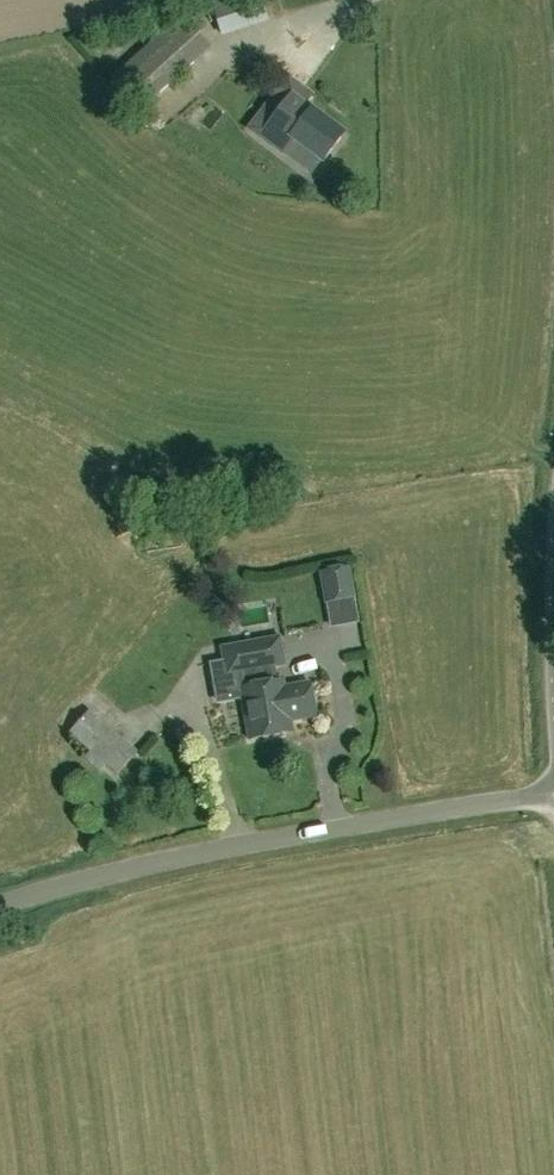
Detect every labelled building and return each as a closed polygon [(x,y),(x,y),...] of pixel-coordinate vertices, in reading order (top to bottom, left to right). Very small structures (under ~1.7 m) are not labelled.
[(182,19),(118,77),(147,110),(211,52),(182,19)] [(345,137),(294,98),(293,97),(262,137),(285,155),(296,141),(325,163),(345,137)] [(319,573),(325,604),(326,604),(354,599),(356,598),(350,567),(319,573)] [(276,718),(279,734),(292,732),(290,721),(316,716),(309,682),(286,686),(284,679),(280,680),(278,667),(286,666),(281,636),(250,642),(255,671),(260,671),(266,705),(281,702),(283,716),(276,718)] [(249,739),(279,734),(276,718),(283,716),(281,702),(266,705),(260,671),(255,671),(250,642),(222,647),(227,676),(243,673),(245,688),(240,689),(249,739)] [(116,775),(136,753),(89,712),(68,733),(90,752),(85,758),(100,771),(105,765),(116,775)]
